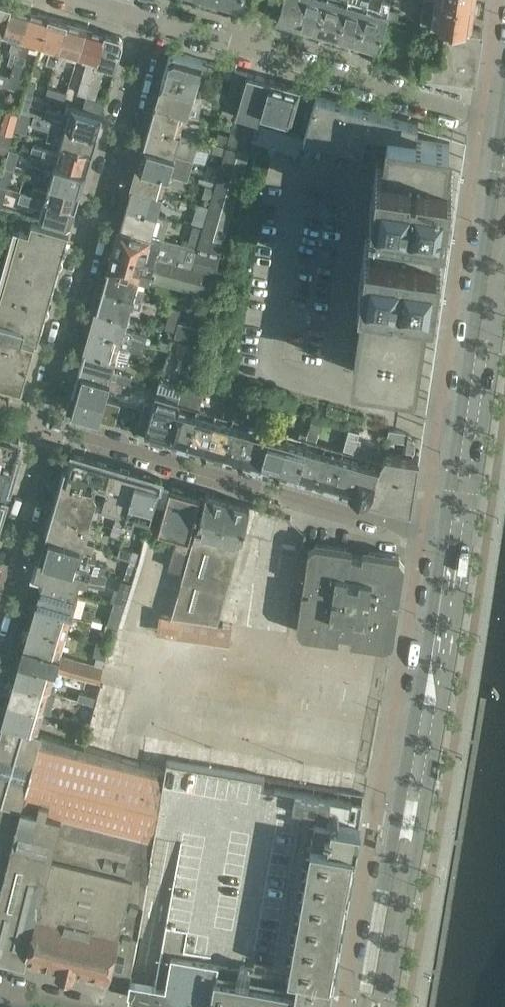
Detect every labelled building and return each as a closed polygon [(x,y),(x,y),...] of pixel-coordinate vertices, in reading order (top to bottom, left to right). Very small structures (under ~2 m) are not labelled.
[(2,33),(11,3),(0,0),(0,33),(2,33)] [(277,18),(278,18),(279,21),(285,23),(288,21),(297,24),(304,0),(282,0),(277,18)] [(297,24),(298,24),(299,27),(306,29),(309,28),(317,30),(326,0),(304,0),(297,24)] [(317,30),(318,30),(319,33),(326,35),(329,33),(337,35),(348,0),(326,0),(317,30)] [(337,35),(338,36),(339,39),(346,41),(349,39),(357,41),(369,0),(348,0),(337,35)] [(357,41),(359,42),(360,45),(365,46),(368,44),(377,47),(378,42),(379,43),(387,17),(388,13),(387,13),(389,8),(390,3),(382,0),(382,2),(374,0),(369,0),(357,41)] [(467,0),(437,0),(436,10),(432,9),(430,23),(446,24),(470,26),(471,14),(474,12),(475,6),(473,3),(473,1),(467,0)] [(11,3),(2,33),(13,37),(9,50),(11,50),(8,63),(15,64),(16,61),(21,39),(30,9),(11,3)] [(398,18),(400,9),(389,8),(387,13),(388,13),(387,17),(398,18)] [(11,76),(8,86),(26,91),(27,91),(30,81),(19,78),(24,63),(30,42),(40,45),(49,14),(30,9),(21,39),(16,61),(15,64),(11,76)] [(49,14),(40,45),(51,48),(47,61),(55,63),(59,50),(68,20),(49,14)] [(59,50),(55,63),(64,65),(68,53),(77,56),(86,25),(68,20),(59,50)] [(423,56),(421,70),(421,71),(473,88),(474,76),(475,76),(482,29),(470,28),(470,26),(446,24),(441,59),(423,56)] [(88,59),(76,97),(85,100),(96,61),(105,30),(86,25),(77,56),(88,59)] [(85,100),(83,107),(98,111),(102,113),(105,102),(95,100),(105,64),(111,66),(111,65),(115,67),(123,41),(119,34),(105,30),(96,61),(85,100)] [(169,54),(160,83),(193,92),(202,63),(201,63),(203,59),(175,51),(168,53),(169,54)] [(247,72),(235,69),(228,92),(212,87),(209,96),(226,100),(238,104),(246,76),(247,72)] [(238,147),(246,122),(247,115),(258,119),(261,109),(270,78),(247,71),(247,72),(246,76),(238,104),(236,112),(232,126),(229,134),(227,143),(226,145),(224,154),(216,180),(214,186),(205,220),(204,222),(203,226),(197,247),(219,254),(223,242),(212,239),(238,147)] [(2,84),(8,86),(11,76),(0,73),(0,84),(2,84)] [(270,78),(261,109),(258,119),(288,127),(299,87),(270,78)] [(30,81),(27,91),(33,93),(36,82),(30,80),(30,81)] [(160,83),(154,104),(186,113),(188,113),(196,115),(201,94),(193,92),(160,83)] [(48,86),(45,97),(64,102),(67,91),(48,86)] [(26,91),(20,110),(28,112),(33,93),(27,91),(26,91)] [(304,136),(320,140),(321,136),(362,149),(368,129),(388,133),(417,135),(419,121),(391,113),(384,111),(317,91),(304,136)] [(236,112),(238,104),(226,100),(219,122),(232,126),(236,112)] [(47,108),(45,117),(96,131),(98,125),(99,125),(102,113),(98,111),(83,107),(72,103),(69,115),(47,108)] [(154,104),(149,123),(180,132),(186,113),(154,104)] [(34,114),(32,123),(48,128),(45,138),(61,142),(91,150),(95,139),(94,139),(96,131),(45,117),(34,114)] [(298,153),(302,138),(304,134),(258,120),(252,139),(298,153)] [(149,123),(143,144),(174,153),(193,158),(199,138),(196,137),(186,134),(180,132),(149,123)] [(14,129),(3,125),(1,131),(12,134),(14,129)] [(227,143),(229,134),(218,131),(216,140),(227,143)] [(0,137),(0,154),(7,156),(13,137),(1,133),(0,137)] [(359,281),(366,282),(353,368),(414,377),(427,291),(435,292),(442,244),(435,243),(438,217),(446,218),(453,170),(446,169),(450,140),(417,135),(388,133),(385,159),(377,158),(370,206),(377,208),(373,234),(366,233),(359,281)] [(33,145),(30,154),(32,155),(55,161),(85,169),(87,162),(88,162),(91,150),(61,142),(58,152),(33,145)] [(224,154),(226,145),(214,142),(212,151),(224,154)] [(141,157),(139,165),(187,178),(193,158),(174,153),(143,144),(140,155),(141,157)] [(238,147),(212,239),(223,242),(249,150),(238,147)] [(9,149),(5,167),(13,169),(18,151),(9,149)] [(32,155),(30,162),(40,165),(40,166),(46,168),(43,178),(50,180),(52,180),(80,189),(84,176),(83,176),(85,169),(55,161),(32,155)] [(135,173),(131,184),(163,193),(166,181),(190,188),(192,180),(187,178),(139,165),(137,172),(135,173)] [(0,182),(0,185),(7,187),(12,169),(4,167),(0,182)] [(216,180),(204,176),(202,183),(214,186),(216,180)] [(34,185),(31,194),(39,196),(45,198),(75,206),(77,199),(78,199),(80,189),(52,180),(50,180),(47,189),(34,185)] [(126,205),(157,214),(163,193),(131,184),(126,205)] [(213,190),(204,188),(201,198),(210,201),(213,190)] [(21,191),(18,199),(21,200),(42,206),(39,217),(70,226),(73,214),(73,213),(75,206),(45,198),(39,196),(31,194),(24,192),(21,191)] [(126,205),(120,225),(151,234),(154,224),(167,228),(169,218),(157,214),(126,205)] [(204,222),(205,220),(197,218),(196,224),(203,226),(204,222)] [(32,221),(29,232),(15,228),(11,241),(3,267),(0,280),(0,318),(40,329),(45,313),(38,312),(43,295),(50,296),(58,265),(52,263),(57,246),(63,248),(68,232),(32,221)] [(197,247),(203,226),(192,223),(186,244),(197,247)] [(120,225),(114,246),(155,258),(155,256),(214,273),(216,266),(219,254),(151,234),(120,225)] [(114,246),(108,267),(139,276),(149,278),(208,295),(211,282),(214,273),(155,256),(155,258),(114,246)] [(225,268),(218,267),(216,266),(214,273),(211,282),(214,283),(221,285),(225,268)] [(108,267),(102,287),(133,296),(146,298),(148,290),(136,287),(139,276),(108,267)] [(102,287),(96,307),(128,316),(131,304),(140,306),(142,298),(133,296),(102,287)] [(95,321),(93,329),(145,343),(148,334),(124,328),(128,316),(96,307),(93,318),(95,321)] [(174,329),(179,309),(170,307),(165,327),(174,329)] [(6,374),(4,380),(20,385),(34,338),(37,339),(40,329),(0,318),(0,373),(6,374)] [(194,341),(199,326),(178,320),(174,335),(194,341)] [(84,348),(116,357),(119,345),(143,351),(145,343),(93,329),(88,347),(84,348)] [(170,340),(163,339),(162,338),(160,347),(168,349),(170,340)] [(188,369),(195,343),(180,339),(172,365),(188,369)] [(84,348),(78,369),(110,378),(130,383),(131,375),(119,372),(119,371),(112,369),(116,357),(84,348)] [(78,369),(73,389),(104,398),(108,386),(130,392),(132,384),(130,383),(110,378),(78,369)] [(176,405),(167,438),(186,443),(195,411),(197,406),(200,406),(205,386),(184,380),(179,398),(176,405)] [(127,405),(104,398),(73,389),(67,407),(69,410),(69,411),(97,419),(99,415),(100,415),(102,408),(125,414),(127,405)] [(145,427),(144,432),(166,439),(167,438),(176,405),(179,398),(156,391),(146,428),(145,427)] [(195,411),(186,443),(223,454),(239,396),(224,392),(221,402),(226,404),(223,413),(200,406),(197,406),(195,411)] [(239,396),(223,454),(259,464),(270,426),(244,419),(246,410),(251,411),(254,401),(239,396)] [(140,408),(150,411),(152,402),(142,400),(140,408)] [(306,437),(304,442),(295,474),(332,484),(343,447),(316,440),(319,430),(321,431),(324,420),(312,417),(309,427),(307,433),(306,437)] [(134,429),(144,432),(146,424),(136,421),(134,429)] [(348,428),(338,425),(335,435),(345,438),(348,428)] [(270,426),(259,464),(295,474),(304,442),(306,437),(307,433),(300,431),(299,435),(270,426)] [(415,446),(415,443),(414,441),(414,440),(412,436),(411,435),(410,434),(406,431),(404,431),(389,428),(386,438),(404,441),(403,450),(414,452),(415,446)] [(358,432),(349,429),(347,439),(364,444),(364,442),(358,432)] [(15,463),(18,452),(15,451),(18,438),(0,433),(0,459),(15,463)] [(343,447),(332,484),(350,489),(370,495),(376,470),(377,470),(379,464),(378,463),(380,459),(380,458),(343,447)] [(376,470),(370,495),(411,508),(419,456),(385,451),(380,459),(378,463),(379,464),(377,470),(376,470)] [(64,465),(60,479),(88,488),(96,460),(72,453),(68,466),(64,465)] [(1,497),(0,497),(5,498),(8,487),(15,463),(0,459),(0,496),(1,497)] [(96,460),(88,488),(94,489),(96,482),(107,485),(112,468),(113,465),(107,463),(96,460)] [(112,468),(107,485),(102,503),(117,508),(115,515),(124,517),(137,472),(113,465),(112,468)] [(137,472),(124,517),(133,520),(135,512),(150,517),(158,489),(158,488),(160,478),(137,472)] [(52,508),(56,509),(87,518),(89,519),(97,494),(94,489),(88,488),(60,479),(54,501),(52,508)] [(168,484),(166,490),(169,491),(158,527),(177,533),(189,537),(199,500),(198,500),(200,493),(168,484)] [(203,501),(196,527),(193,538),(215,544),(219,533),(229,497),(205,491),(203,501)] [(229,497),(219,533),(215,544),(237,550),(240,539),(249,509),(250,503),(229,497)] [(101,509),(96,507),(92,519),(97,520),(101,509)] [(45,532),(49,533),(80,542),(80,543),(84,544),(84,543),(92,546),(95,536),(87,534),(91,519),(89,519),(87,518),(56,509),(52,508),(47,524),(45,532)] [(109,535),(118,537),(122,522),(113,520),(109,535)] [(43,540),(38,555),(90,570),(91,570),(104,573),(106,565),(94,562),(96,556),(90,555),(88,560),(80,557),(84,544),(80,543),(80,542),(49,533),(45,532),(43,540)] [(189,537),(177,533),(168,566),(181,570),(184,571),(193,538),(189,537)] [(184,571),(172,615),(218,622),(237,550),(215,544),(193,538),(184,571)] [(302,590),(297,626),(303,627),(302,633),(339,638),(339,631),(351,634),(350,640),(387,646),(388,640),(394,640),(399,604),(392,603),(393,598),(399,598),(404,563),(399,562),(400,555),(363,550),(362,556),(351,554),(352,548),(316,543),(315,549),(309,548),(303,585),(310,585),(309,590),(302,590)] [(120,546),(118,554),(130,557),(132,549),(120,546)] [(141,551),(132,549),(130,557),(138,559),(141,551)] [(38,555),(34,573),(43,576),(42,581),(41,581),(41,582),(76,592),(80,577),(88,579),(88,581),(103,585),(106,574),(104,573),(91,570),(90,570),(38,555)] [(138,559),(130,557),(124,578),(132,580),(138,559)] [(126,594),(129,582),(121,580),(118,591),(126,594)] [(43,583),(37,603),(72,613),(78,592),(76,592),(41,582),(43,583)] [(37,603),(31,623),(66,633),(72,613),(37,603)] [(121,611),(123,605),(112,603),(111,608),(121,611)] [(218,622),(172,615),(159,613),(153,633),(211,642),(232,645),(238,626),(218,622)] [(109,623),(107,622),(103,634),(112,637),(115,624),(109,623)] [(31,623),(26,643),(44,648),(43,649),(61,654),(61,652),(66,633),(31,623)] [(94,654),(105,657),(110,644),(98,640),(94,654)] [(21,660),(38,666),(39,665),(56,669),(98,682),(103,665),(61,652),(61,654),(43,649),(44,648),(26,643),(25,644),(23,644),(19,659),(21,660)] [(21,660),(15,680),(50,690),(56,669),(39,665),(38,666),(21,660)] [(15,680),(9,700),(44,710),(50,690),(15,680)] [(96,696),(80,691),(77,698),(85,701),(94,704),(96,696)] [(9,700),(3,722),(33,730),(33,729),(39,731),(44,710),(9,700)] [(94,704),(85,701),(79,720),(88,722),(94,704)] [(21,804),(22,804),(26,790),(25,790),(33,758),(35,758),(42,731),(39,731),(33,729),(33,730),(3,722),(0,733),(0,889),(21,804)] [(165,769),(82,744),(75,742),(42,731),(35,758),(33,758),(25,790),(26,790),(22,804),(37,808),(40,797),(50,800),(47,811),(62,815),(153,839),(165,769)] [(82,744),(83,737),(76,735),(75,742),(82,744)] [(154,992),(176,996),(209,1004),(208,1006),(328,1006),(360,822),(354,821),(357,803),(362,804),(363,802),(360,802),(295,790),(295,791),(264,785),(265,777),(167,758),(165,769),(153,839),(130,974),(127,987),(154,992)] [(25,961),(25,957),(24,957),(25,951),(34,914),(37,915),(37,913),(52,854),(62,815),(47,811),(50,800),(40,797),(37,808),(22,804),(21,804),(0,889),(0,955),(25,961)] [(120,932),(109,977),(107,976),(107,978),(106,982),(127,987),(130,974),(153,839),(62,815),(52,854),(133,874),(119,930),(120,932)] [(133,874),(52,854),(37,913),(120,932),(119,930),(133,874)] [(24,957),(25,957),(26,958),(57,965),(56,970),(74,974),(76,970),(107,978),(107,976),(109,977),(120,932),(37,913),(37,915),(34,914),(25,951),(24,957)]
